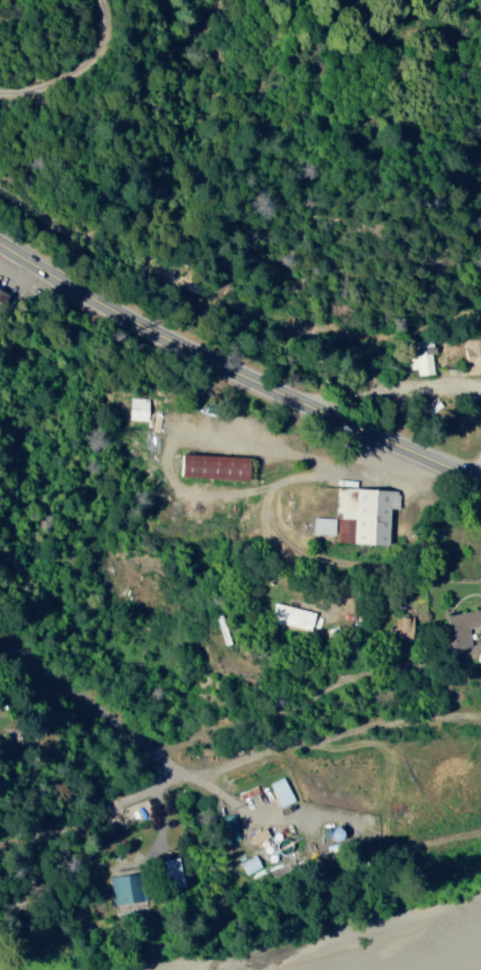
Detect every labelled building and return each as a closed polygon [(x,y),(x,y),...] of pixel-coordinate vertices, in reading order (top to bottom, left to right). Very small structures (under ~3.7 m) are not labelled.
[(464,373),(480,372),(480,336),(463,336),(464,373)] [(433,373),(431,339),(411,340),(412,374),(433,373)] [(126,418),(145,421),(147,400),(129,398),(126,418)] [(174,475),(242,478),(243,455),(175,453),(174,475)] [(331,517),(338,517),(337,540),(383,543),(385,507),(395,508),(396,489),(333,486),(331,517)] [(332,517),(310,516),(309,532),(331,533),(332,517)] [(267,620),(308,630),(312,611),(272,601),(267,620)] [(480,624),(480,609),(443,613),(445,627),(438,628),(440,647),(467,644),(466,626),(480,624)] [(391,636),(410,637),(410,616),(392,615),(391,636)] [(292,800),(281,776),(267,783),(279,806),(292,800)] [(236,839),(233,813),(219,814),(222,840),(236,839)] [(182,885),(176,856),(152,861),(158,890),(182,885)] [(108,876),(112,903),(135,900),(130,872),(108,876)]
